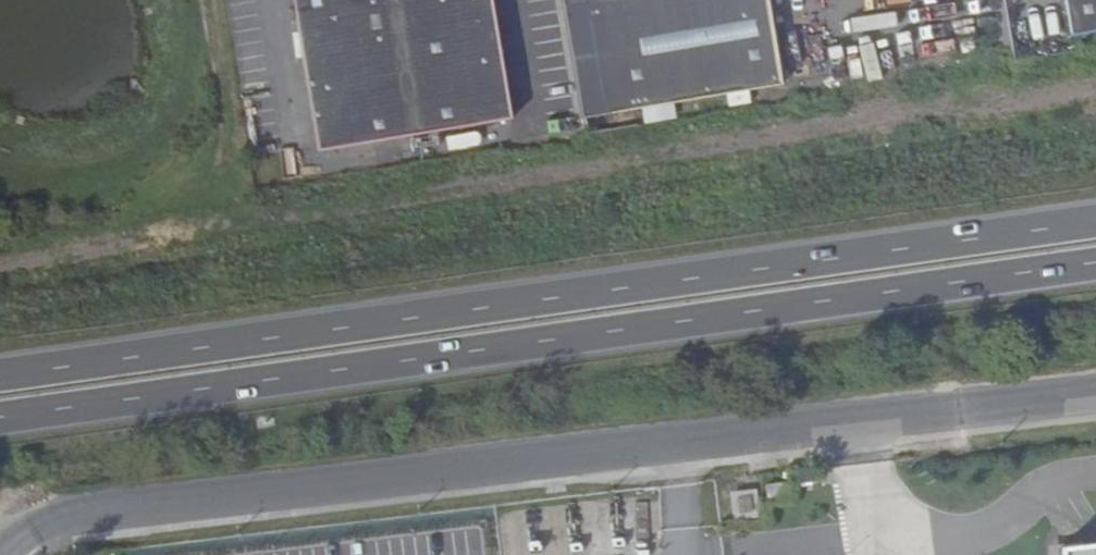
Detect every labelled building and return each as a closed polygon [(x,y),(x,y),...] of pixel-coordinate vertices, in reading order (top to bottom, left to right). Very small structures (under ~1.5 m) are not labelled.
[(319,157),(509,122),(486,0),(290,0),(319,157)] [(771,85),(757,0),(568,0),(586,114),(771,85)] [(1071,52),(1095,47),(1095,0),(1063,0),(1071,52)] [(759,515),(756,488),(730,491),(733,518),(747,516),(759,515)]
